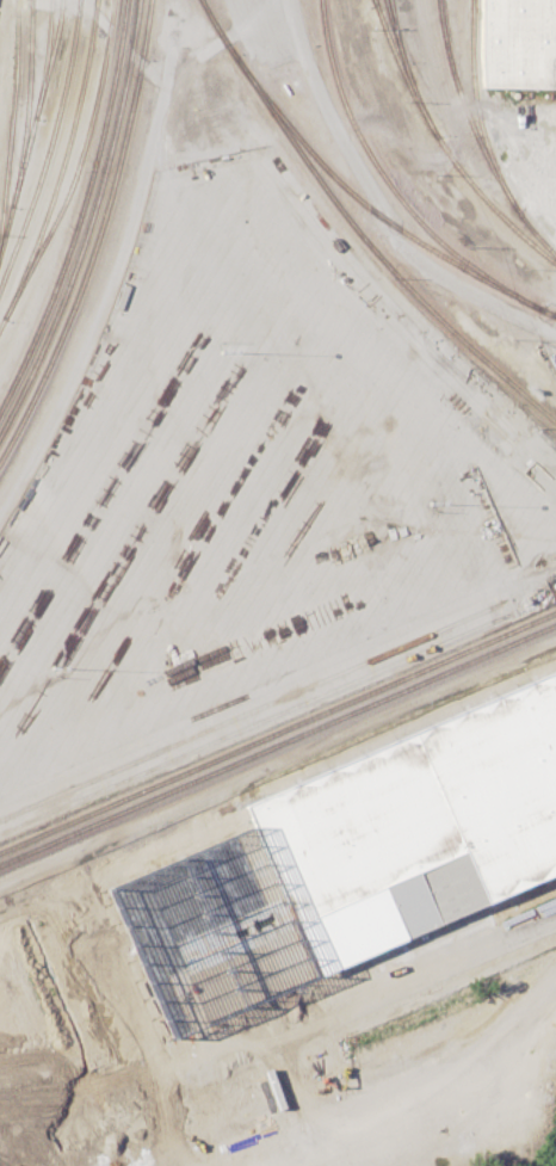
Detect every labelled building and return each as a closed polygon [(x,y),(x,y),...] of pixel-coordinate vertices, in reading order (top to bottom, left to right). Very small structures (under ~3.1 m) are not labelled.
[(480,87),(555,88),(555,0),(481,0),(480,87)] [(243,806),(308,952),(394,913),(406,939),(555,874),(555,671),(243,806)]
